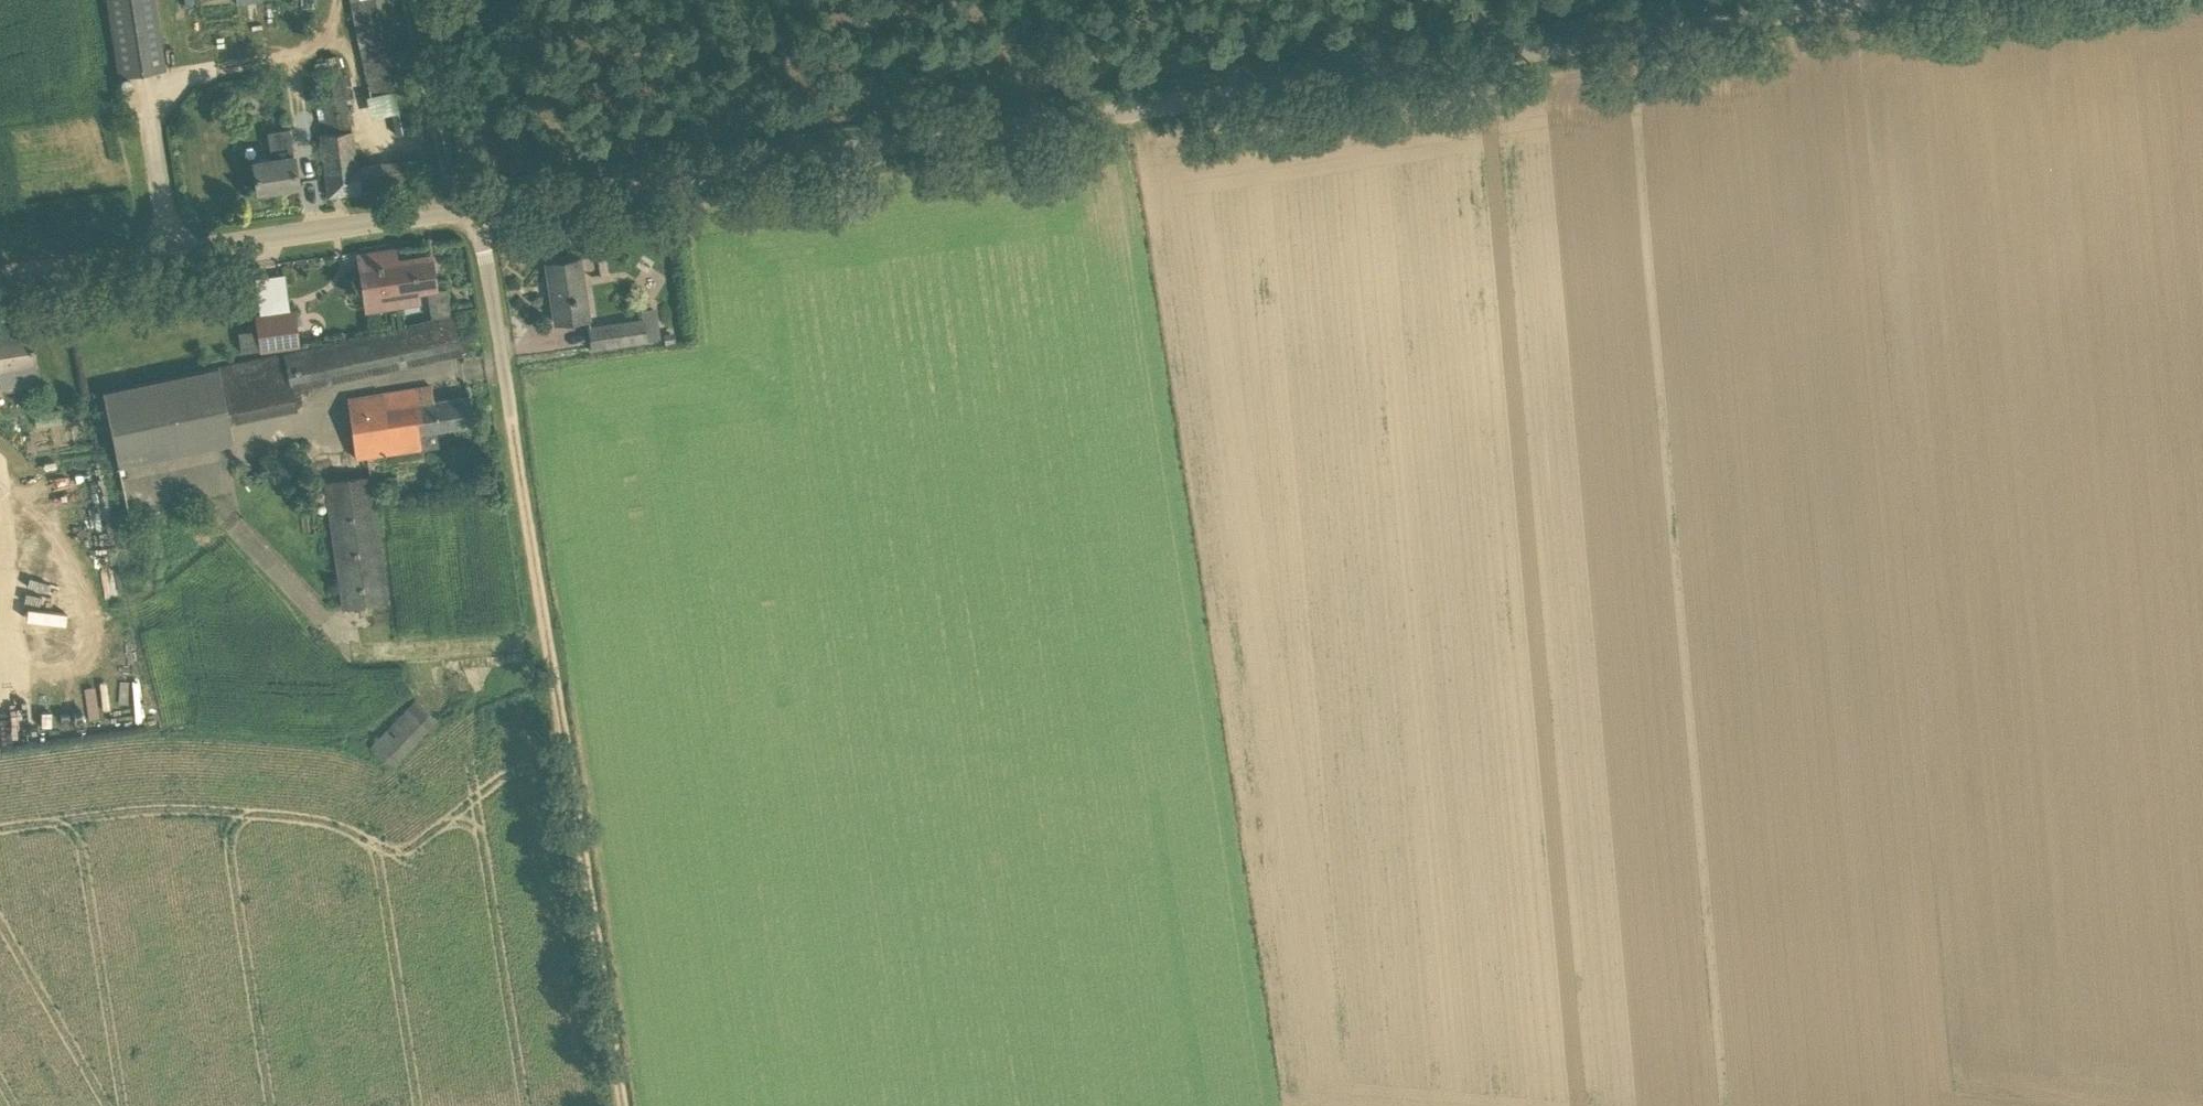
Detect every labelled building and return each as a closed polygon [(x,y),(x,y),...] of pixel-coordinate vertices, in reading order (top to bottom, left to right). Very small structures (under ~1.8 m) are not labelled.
[(119,77),(166,69),(156,0),(107,0),(119,77)] [(372,100),(390,96),(398,136),(415,132),(386,0),(351,0),(372,100)] [(339,60),(315,65),(327,134),(322,134),(329,196),(398,188),(397,186),(415,182),(410,158),(358,167),(358,163),(357,163),(352,130),(339,60)] [(290,129),(269,132),(273,158),(253,161),(258,191),(299,185),(294,155),(290,129)] [(432,257),(397,262),(395,249),(358,255),(363,284),(366,310),(419,302),(417,288),(436,286),(432,257)] [(580,258),(547,264),(556,323),(590,318),(580,258)] [(451,315),(450,305),(430,308),(432,318),(451,315)] [(638,310),(639,320),(641,320),(645,339),(646,341),(661,339),(657,308),(638,310)] [(294,313),(258,319),(261,349),(297,344),(294,313)] [(296,388),(436,357),(462,352),(454,317),(121,386),(135,443),(298,409),(296,388)] [(594,347),(645,339),(641,320),(639,320),(591,328),(594,347)] [(0,335),(0,372),(36,366),(31,331),(0,335)] [(475,424),(470,395),(435,401),(432,387),(349,400),(357,460),(419,449),(416,433),(475,424)] [(371,476),(325,482),(343,607),(389,601),(371,476)] [(72,689),(77,727),(90,725),(85,687),(72,689)] [(418,695),(371,745),(393,767),(440,717),(418,695)]
